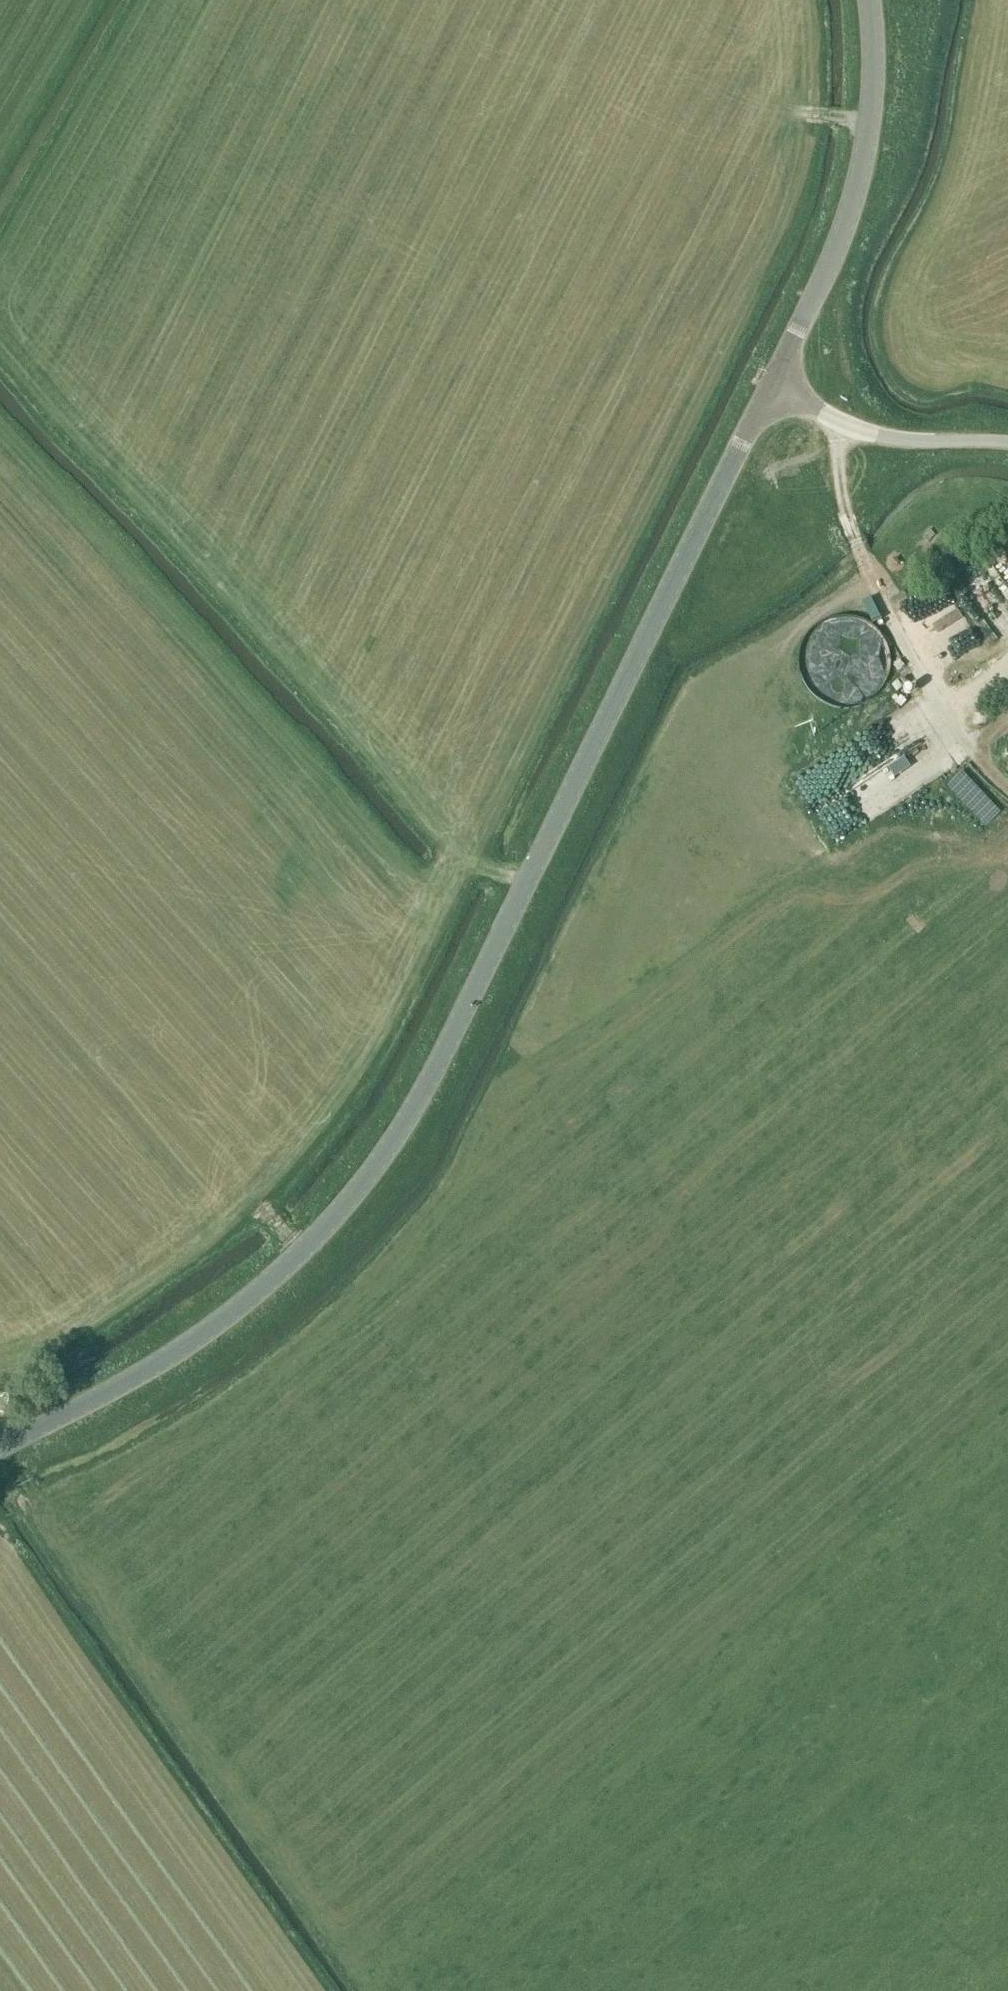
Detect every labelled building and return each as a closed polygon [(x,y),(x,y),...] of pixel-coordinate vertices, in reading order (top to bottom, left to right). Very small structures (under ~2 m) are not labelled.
[(851,788),(870,819),(939,777),(920,746),(851,788)]
